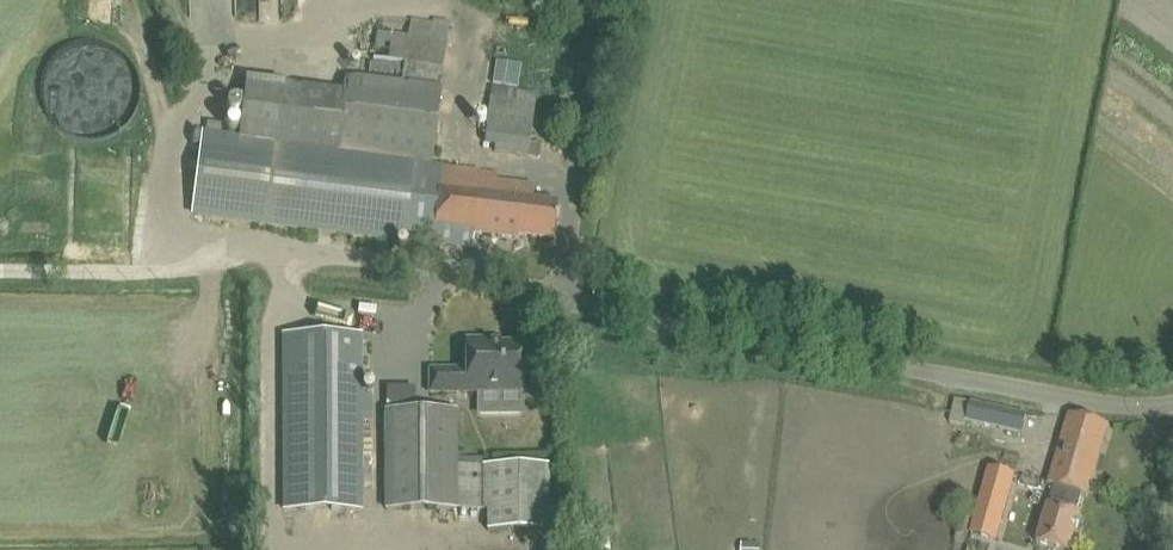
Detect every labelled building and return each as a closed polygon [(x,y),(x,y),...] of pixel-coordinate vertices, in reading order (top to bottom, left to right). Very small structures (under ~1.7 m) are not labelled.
[(204,134),(194,214),(263,223),(471,248),(473,234),(518,240),(519,236),(553,241),(558,204),(534,201),(533,201),(535,187),(497,182),(498,174),(443,167),(432,165),(450,21),(435,18),(434,24),(412,20),(408,36),(375,31),(372,58),(404,61),(403,79),(399,78),(400,65),(371,62),(370,74),(349,71),(348,78),(346,94),(248,82),(241,139),(204,134)] [(122,49),(60,47),(59,123),(120,125),(122,49)] [(496,144),(495,151),(538,157),(540,141),(530,140),(534,109),(514,108),(515,91),(491,88),(485,143),(496,144)] [(284,510),(361,510),(360,336),(283,336),(284,510)] [(522,392),(522,369),(522,345),(488,345),(488,340),(466,341),(466,370),(430,371),(430,392),(522,392)] [(1027,415),(971,403),(956,399),(951,423),(966,426),(967,421),(1023,434),(1027,415)] [(485,466),(485,465),(455,464),(455,412),(386,412),(386,510),(455,510),(455,508),(487,510),(487,531),(551,531),(550,466),(485,466)] [(1092,486),(1110,427),(1069,415),(1051,473),(1092,486)] [(1002,524),(1016,475),(989,468),(970,534),(979,536),(983,519),(1002,524)] [(1037,544),(1047,547),(1056,549),(1071,549),(1082,516),(1077,515),(1082,496),(1088,498),(1092,486),(1051,473),(1048,484),(1054,486),(1050,498),(1048,505),(1037,544)] [(958,528),(955,540),(967,543),(969,535),(971,527),(974,516),(962,513),(958,528)]
